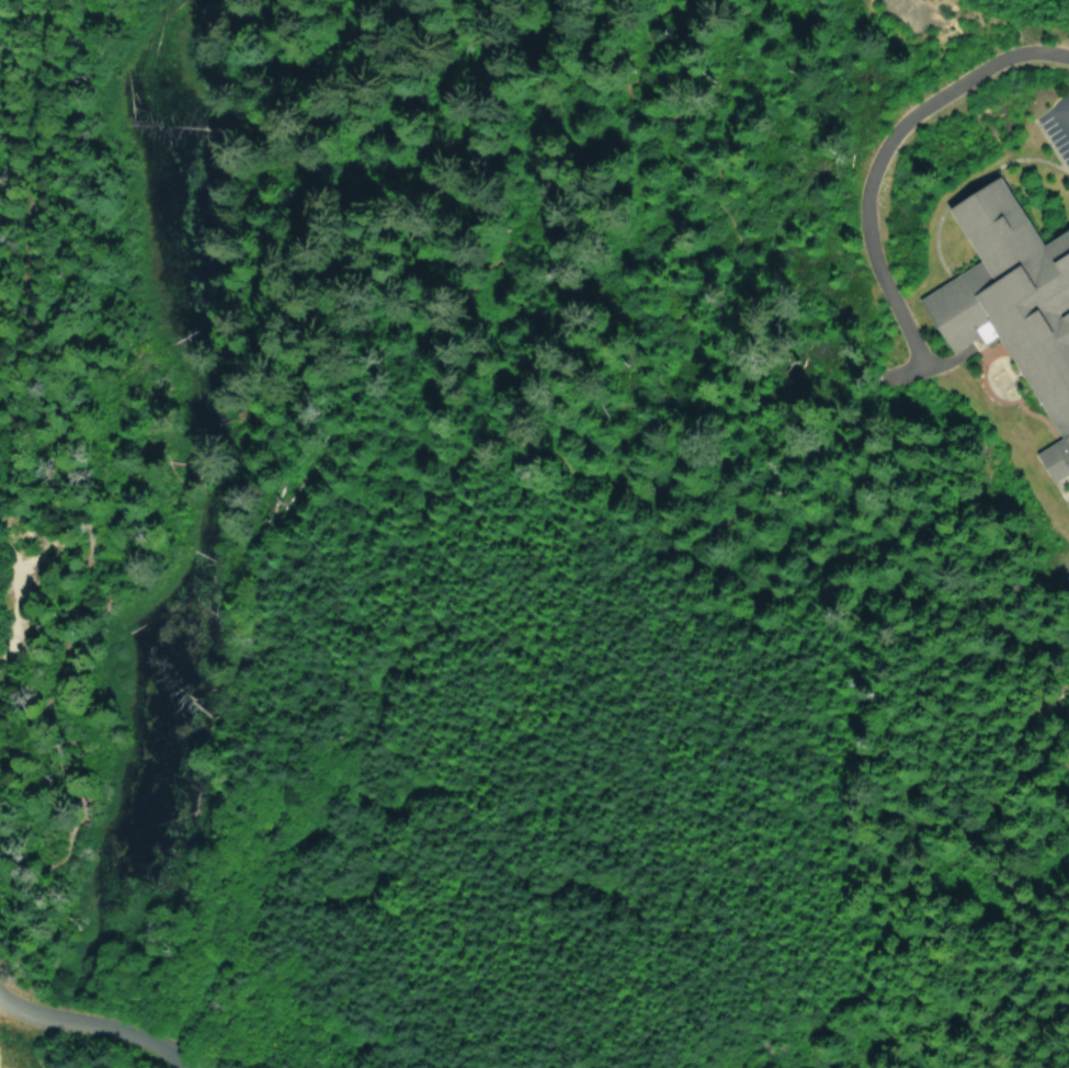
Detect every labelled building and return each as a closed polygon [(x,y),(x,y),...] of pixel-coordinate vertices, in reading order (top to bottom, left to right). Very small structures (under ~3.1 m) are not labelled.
[(1043,245),(1068,228),(1068,305),(1058,313),(1060,317),(1068,312),(1068,479),(1056,488),(1034,453),(1060,436),(994,336),(983,342),(981,340),(977,343),(973,338),(949,352),(916,299),(978,259),(947,209),(999,177),(1043,245)]
